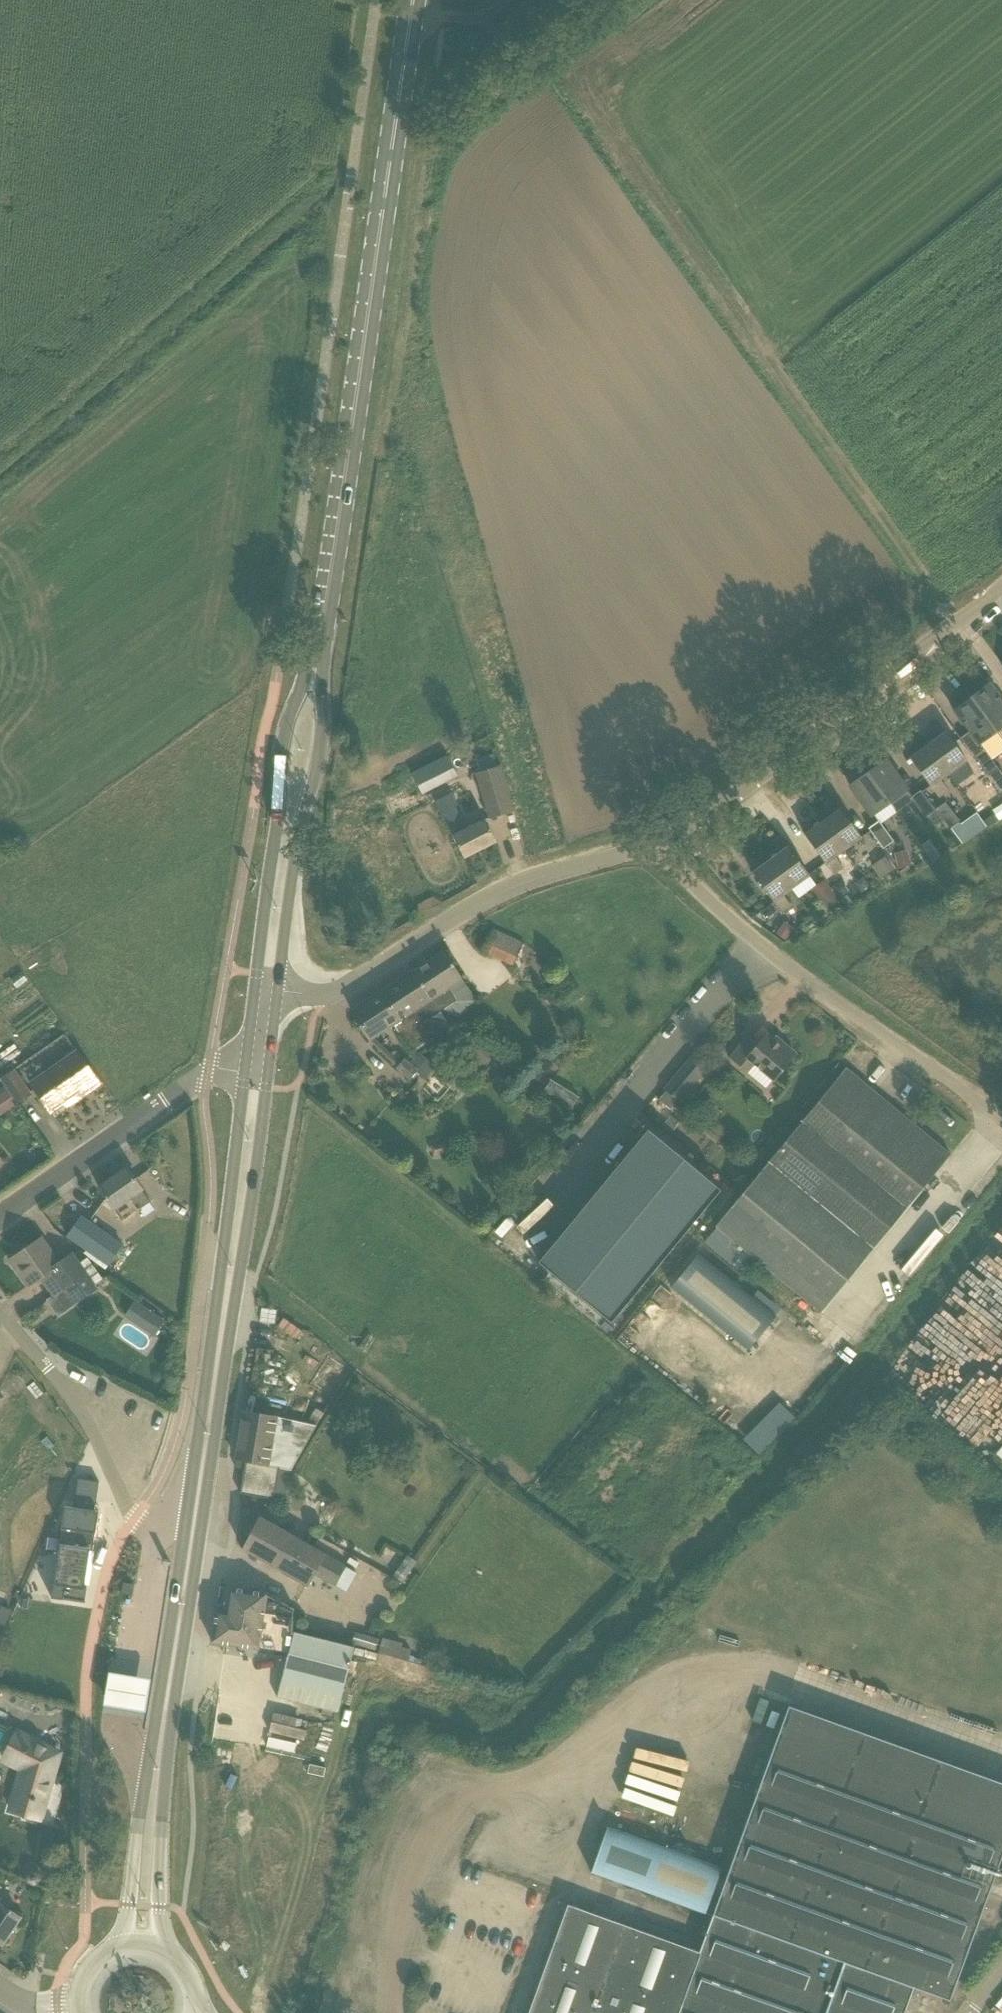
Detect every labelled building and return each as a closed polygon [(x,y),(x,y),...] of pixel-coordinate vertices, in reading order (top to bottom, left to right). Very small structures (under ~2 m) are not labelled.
[(969,693),(997,731),(1001,728),(1001,701),(989,684),(983,688),(982,686),(970,694),(969,693)] [(997,731),(969,693),(968,693),(969,695),(958,704),(959,705),(954,709),(979,744),(997,731)] [(965,761),(967,761),(938,721),(928,728),(936,739),(928,744),(949,773),(950,773),(965,761)] [(910,758),(938,797),(949,790),(941,779),(949,773),(928,744),(910,758)] [(975,756),(989,776),(999,769),(985,749),(975,756)] [(448,755),(446,756),(442,750),(410,766),(413,772),(413,773),(421,791),(456,773),(448,755)] [(886,759),(868,772),(891,804),(898,813),(913,801),(925,818),(926,817),(931,824),(937,825),(943,820),(921,790),(912,797),(907,790),(908,789),(886,759)] [(514,812),(508,792),(500,765),(485,770),(477,773),(490,818),(514,812)] [(999,769),(989,776),(1001,793),(1001,792),(1001,773),(999,769)] [(875,814),(876,815),(891,804),(868,772),(850,785),(872,816),(875,814)] [(436,800),(453,835),(465,858),(497,842),(485,818),(472,825),(469,819),(480,814),(469,793),(456,800),(452,792),(436,800)] [(844,850),(861,837),(833,798),(823,805),(831,816),(823,821),(844,850)] [(961,824),(960,822),(946,803),(937,809),(951,829),(962,844),(987,826),(977,812),(961,824)] [(894,841),(882,824),(879,820),(869,828),(883,849),(894,841)] [(805,834),(833,874),(843,867),(836,856),(844,850),(823,821),(805,834)] [(809,876),(809,875),(781,836),(771,843),(779,853),(771,859),(792,888),(791,888),(799,899),(816,886),(809,876)] [(895,854),(899,869),(912,866),(907,850),(895,854)] [(894,869),(885,856),(872,866),(881,879),(894,869)] [(782,912),(791,905),(783,894),(791,888),(792,888),(771,859),(753,872),(782,912)] [(839,900),(832,889),(825,880),(811,891),(819,902),(822,899),(828,908),(839,900)] [(842,882),(832,889),(839,900),(850,893),(842,882)] [(786,940),(794,928),(784,921),(777,933),(786,940)] [(485,950),(503,958),(514,963),(523,943),(494,930),(485,950)] [(463,979),(464,979),(445,950),(413,971),(432,1000),(435,998),(443,1010),(458,1019),(465,1009),(477,1000),(471,991),(463,979)] [(352,1010),(371,1039),(392,1024),(393,1025),(412,1054),(432,1041),(422,1024),(443,1010),(435,998),(432,1000),(413,971),(352,1010)] [(749,1035),(730,1058),(748,1073),(756,1063),(774,1079),(795,1054),(781,1042),(779,1045),(767,1035),(759,1044),(749,1035)] [(537,1063),(547,1055),(538,1044),(528,1053),(537,1063)] [(100,1083),(77,1051),(31,1083),(51,1112),(78,1094),(80,1097),(100,1083)] [(404,1059),(399,1065),(397,1067),(411,1079),(418,1071),(404,1059)] [(681,1102),(701,1077),(685,1064),(664,1089),(681,1102)] [(479,1074),(480,1065),(462,1065),(462,1074),(479,1074)] [(731,1263),(743,1248),(820,1312),(873,1248),(874,1249),(951,1154),(949,1153),(947,1151),(936,1142),(934,1140),(934,1141),(921,1130),(921,1129),(919,1128),(906,1117),(905,1116),(904,1116),(891,1105),(889,1103),(889,1104),(876,1093),(876,1092),(860,1079),(859,1079),(847,1069),(848,1069),(846,1067),(714,1224),(716,1226),(704,1240),(731,1263)] [(14,1069),(1,1078),(7,1086),(6,1087),(17,1102),(18,1102),(18,1103),(31,1094),(14,1069)] [(500,1084),(506,1075),(497,1070),(492,1079),(500,1084)] [(508,1076),(497,1087),(503,1093),(514,1081),(508,1076)] [(574,1109),(583,1095),(553,1078),(545,1092),(574,1109)] [(6,1087),(0,1091),(0,1114),(1,1115),(17,1102),(6,1087)] [(542,1264),(614,1325),(725,1192),(652,1132),(542,1264)] [(99,1187),(114,1208),(130,1197),(139,1210),(150,1202),(142,1189),(127,1168),(99,1187)] [(60,1211),(54,1205),(48,1210),(53,1217),(60,1211)] [(68,1235),(94,1253),(92,1257),(105,1267),(121,1245),(81,1217),(68,1235)] [(65,1288),(76,1304),(99,1288),(73,1251),(59,1261),(42,1237),(9,1260),(28,1286),(41,1278),(54,1296),(65,1288)] [(775,1315),(752,1297),(699,1253),(672,1287),(749,1350),(776,1316),(775,1315)] [(982,1279),(1001,1295),(1001,1253),(982,1279)] [(103,1279),(88,1257),(80,1262),(95,1284),(103,1279)] [(126,1317),(155,1336),(165,1320),(137,1300),(126,1317)] [(747,1439),(765,1455),(800,1416),(783,1400),(747,1439)] [(325,1413),(316,1408),(306,1423),(317,1426),(325,1413)] [(306,1423),(278,1417),(245,1411),(237,1455),(237,1458),(246,1460),(246,1461),(263,1464),(280,1468),(293,1470),(317,1426),(306,1423)] [(987,1444),(1001,1456),(1001,1427),(987,1444)] [(280,1468),(263,1464),(246,1461),(240,1493),(257,1496),(274,1499),(280,1468)] [(77,1478),(75,1493),(83,1494),(85,1479),(77,1478)] [(83,1494),(97,1497),(99,1481),(85,1479),(83,1494)] [(75,1493),(73,1506),(95,1511),(97,1497),(83,1494),(75,1493)] [(95,1511),(73,1506),(65,1506),(60,1545),(54,1583),(53,1583),(51,1598),(85,1602),(87,1588),(83,1587),(84,1585),(89,1549),(92,1550),(95,1531),(98,1511),(95,1511)] [(260,1516),(243,1548),(277,1568),(286,1550),(300,1557),(307,1543),(266,1520),(260,1516)] [(286,1550),(277,1568),(309,1586),(316,1575),(335,1586),(346,1566),(326,1555),(326,1554),(307,1543),(300,1557),(286,1550)] [(395,1574),(404,1581),(418,1561),(409,1554),(395,1574)] [(124,1583),(122,1594),(133,1595),(135,1584),(124,1583)] [(217,1609),(216,1614),(212,1641),(260,1648),(264,1621),(268,1594),(268,1593),(229,1587),(226,1610),(217,1609)] [(268,1594),(264,1621),(260,1648),(290,1652),(279,1697),(339,1712),(355,1648),(293,1632),(293,1625),(294,1609),(268,1594)] [(355,1632),(352,1643),(375,1651),(379,1639),(355,1632)] [(382,1638),(378,1654),(399,1660),(403,1643),(382,1638)] [(529,2012),(904,2012),(907,2005),(895,1979),(951,1998),(1001,1856),(1001,1777),(788,1701),(713,1913),(700,1950),(568,1903),(529,2012)] [(10,1810),(40,1819),(59,1753),(18,1732),(4,1759),(23,1769),(10,1810)] [(592,1871),(707,1912),(724,1865),(609,1824),(592,1871)] [(2,1944),(21,1916),(0,1902),(0,1943),(2,1944)]
